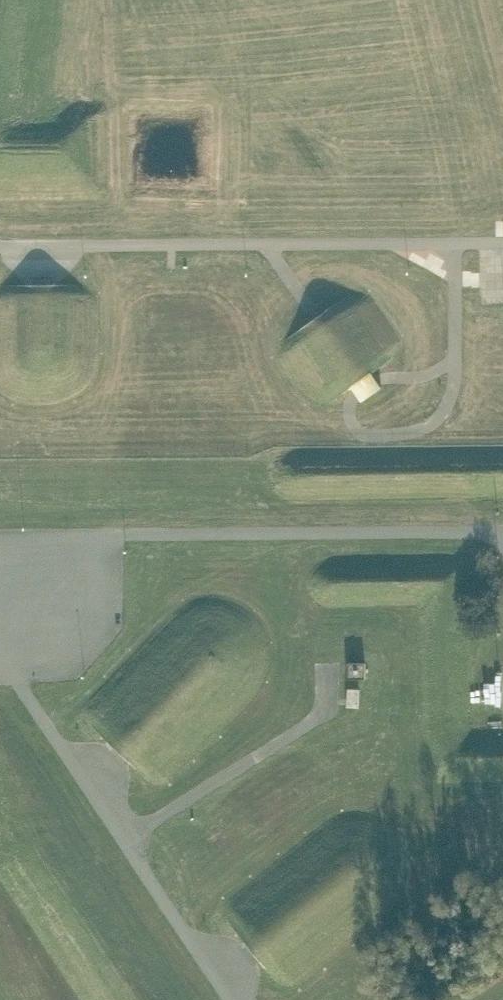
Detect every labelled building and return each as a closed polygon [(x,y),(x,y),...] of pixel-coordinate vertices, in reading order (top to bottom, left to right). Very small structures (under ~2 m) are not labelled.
[(26,284),(19,284),(21,360),(69,359),(67,284),(58,284),(53,284),(31,284),(26,284)] [(307,324),(294,333),(339,396),(352,387),(372,372),(383,365),(338,302),(327,310),(323,312),(317,316),(312,321),(307,324)] [(372,372),(352,387),(362,401),(382,386),(372,372)] [(349,662),(349,678),(366,678),(366,662),(349,662)] [(348,705),(348,706),(360,706),(361,688),(349,688),(348,698),(348,705)] [(104,733),(102,735),(111,743),(114,746),(126,757),(129,760),(130,762),(137,768),(139,767),(104,733)] [(239,930),(238,931),(245,940),(247,943),(248,945),(259,957),(260,960),(262,961),(268,969),(269,968),(239,930)]
